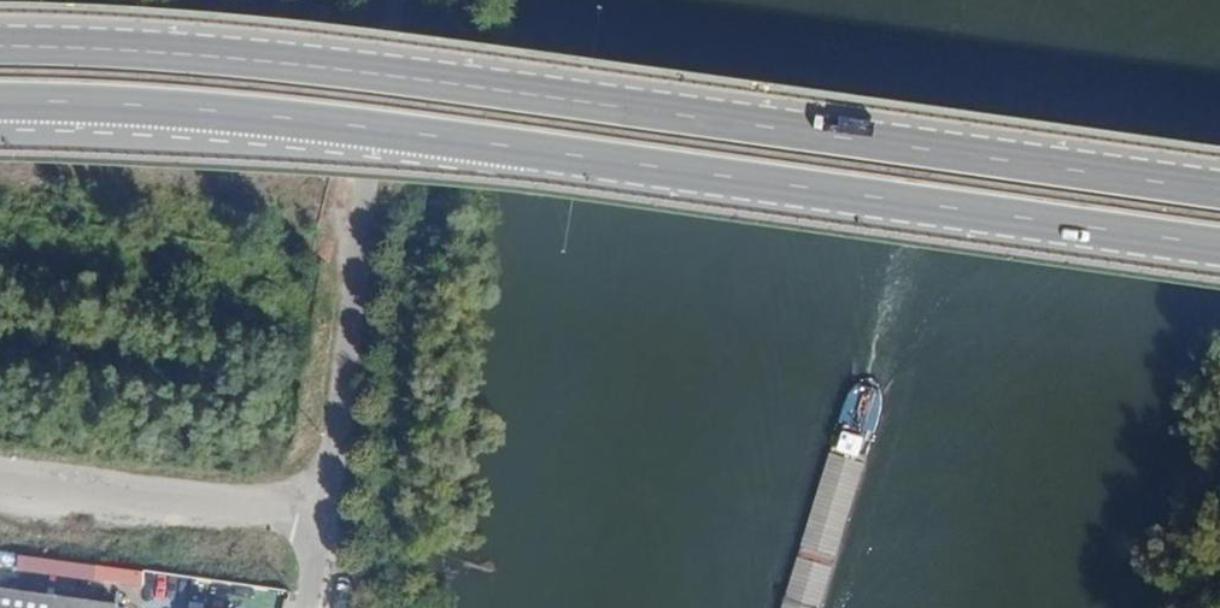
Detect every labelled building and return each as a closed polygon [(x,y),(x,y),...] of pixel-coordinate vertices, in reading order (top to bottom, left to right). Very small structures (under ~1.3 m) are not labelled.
[(95,566),(94,580),(142,583),(143,569),(95,566)] [(152,573),(150,605),(186,607),(189,576),(152,573)] [(0,594),(0,607),(79,607),(0,594)]
